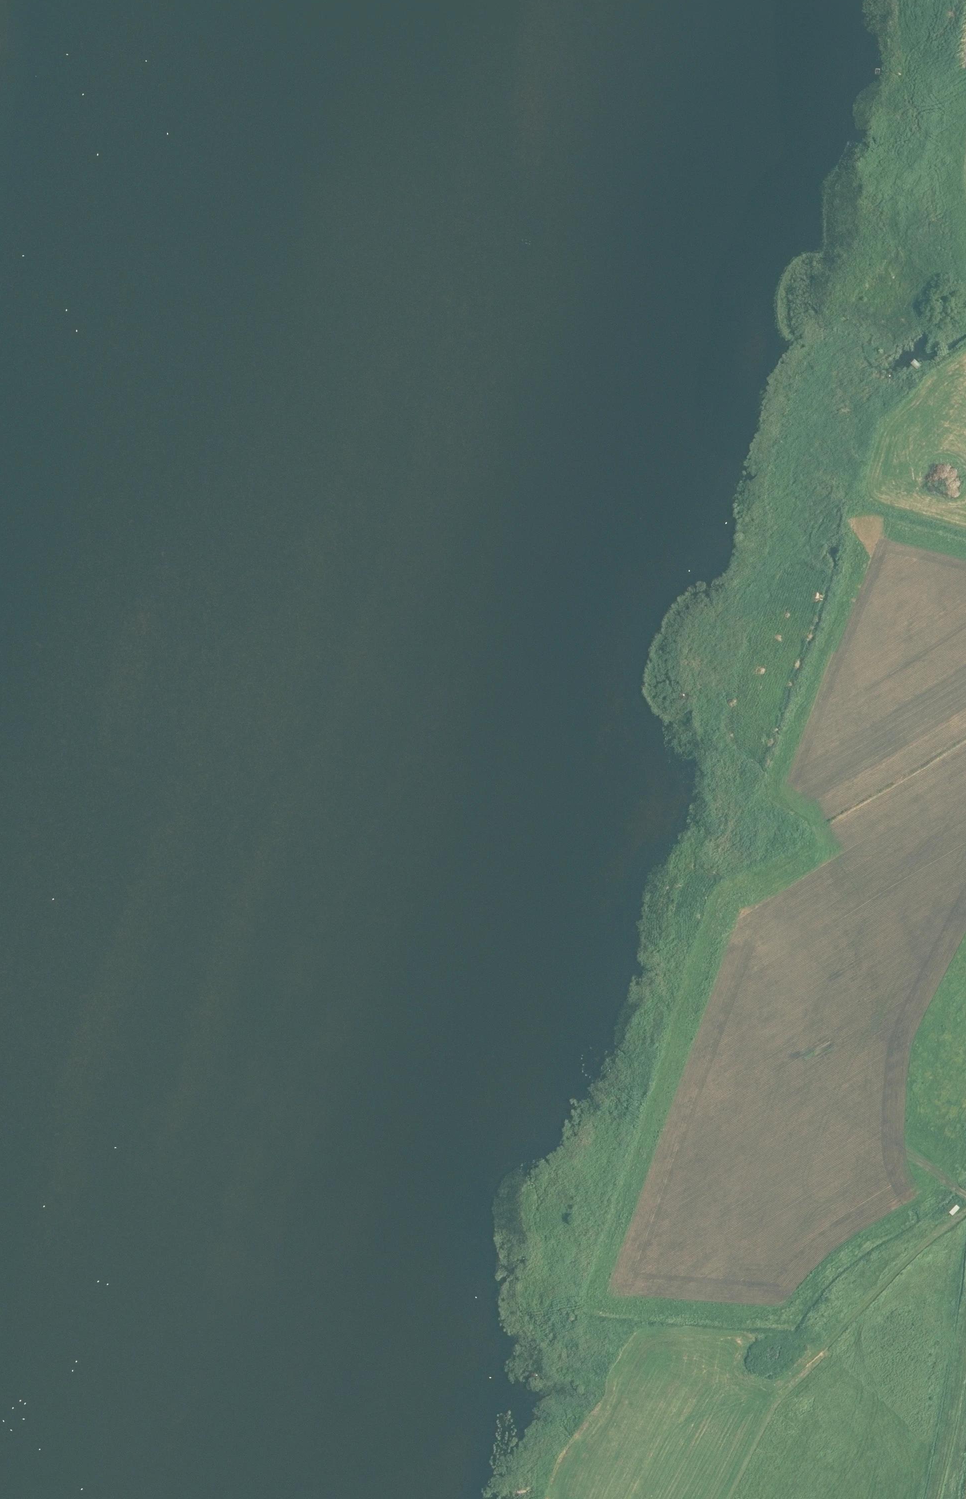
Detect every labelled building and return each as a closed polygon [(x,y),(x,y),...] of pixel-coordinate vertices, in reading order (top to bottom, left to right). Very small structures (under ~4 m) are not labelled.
[(760,1356),(754,1363),(763,1371),(769,1364),(760,1356)]
